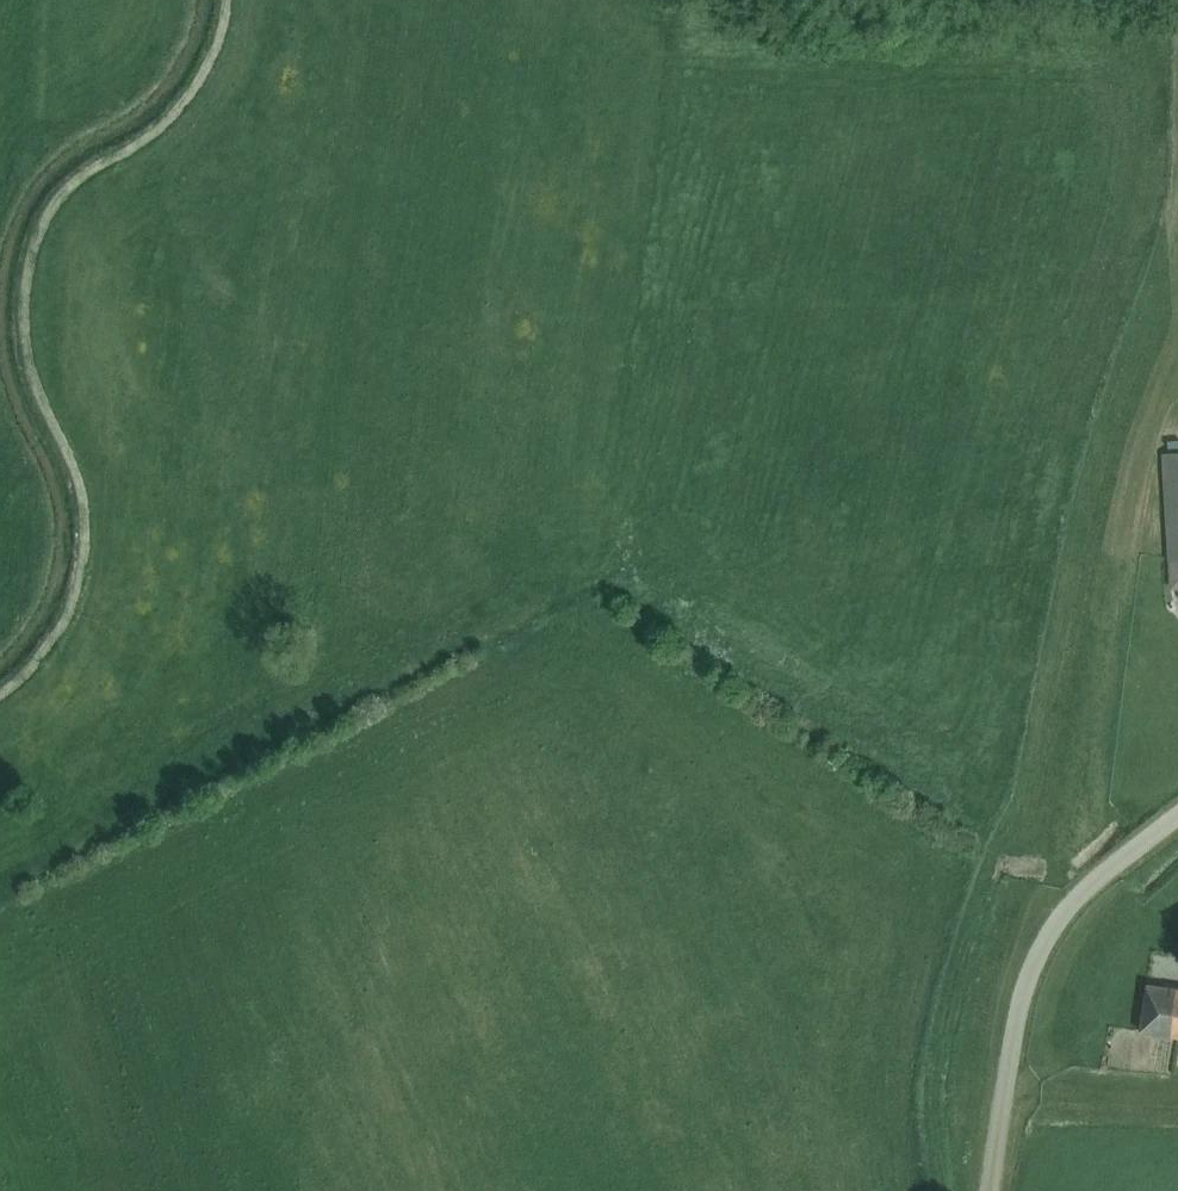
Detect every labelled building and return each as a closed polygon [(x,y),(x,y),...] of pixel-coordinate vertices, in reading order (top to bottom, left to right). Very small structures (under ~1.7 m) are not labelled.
[(1177,586),(1177,452),(1165,453),(1174,586),(1177,586)] [(1177,1036),(1177,990),(1148,985),(1141,1030),(1177,1036)]
